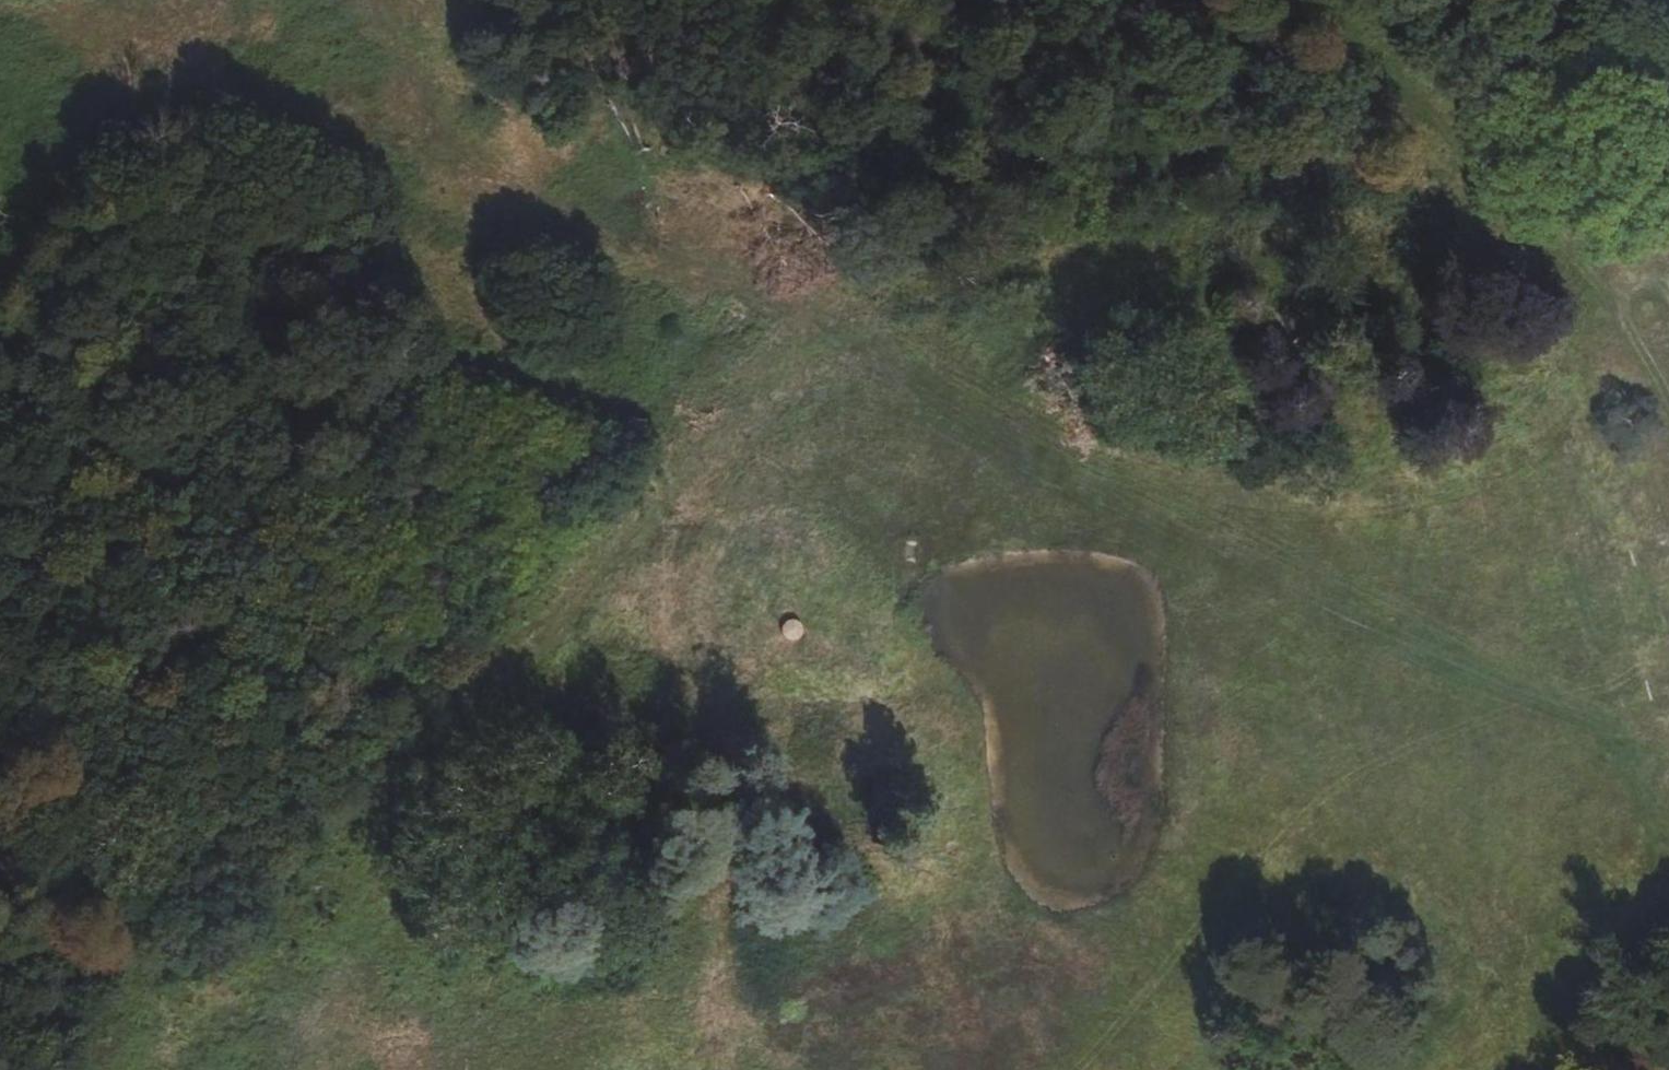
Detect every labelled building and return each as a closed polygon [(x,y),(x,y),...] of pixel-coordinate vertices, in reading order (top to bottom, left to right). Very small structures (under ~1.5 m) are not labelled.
[(799,638),(801,619),(781,618),(780,636),(799,638)]
